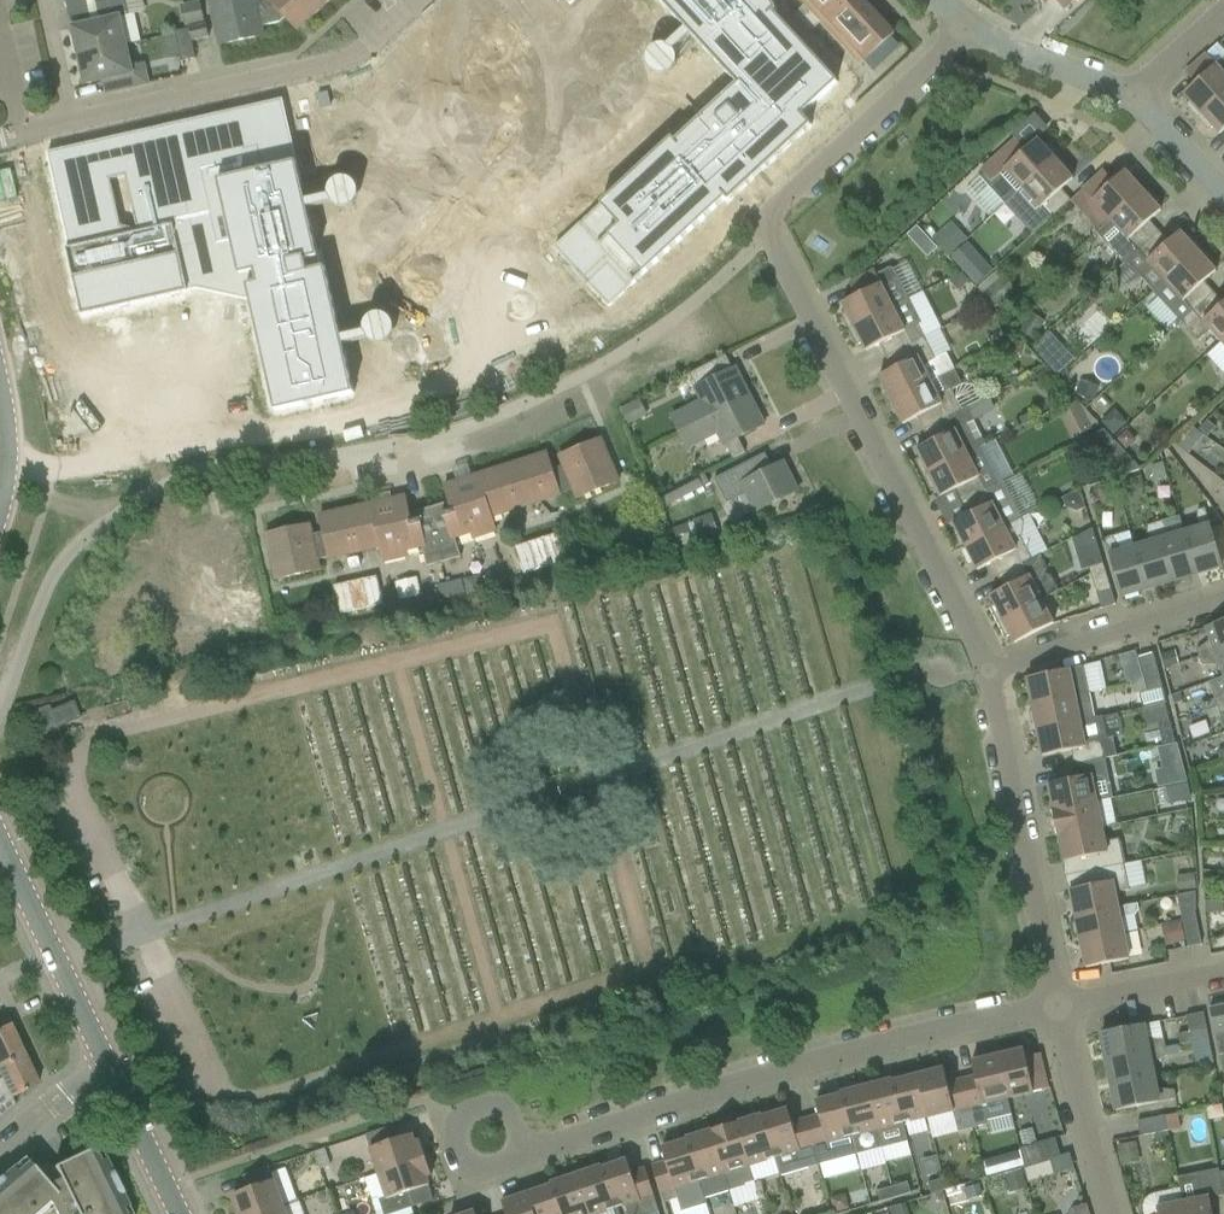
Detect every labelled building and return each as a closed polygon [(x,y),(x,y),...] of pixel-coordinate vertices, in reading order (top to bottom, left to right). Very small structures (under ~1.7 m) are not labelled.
[(130,16),(126,0),(113,0),(95,4),(100,22),(73,28),(80,56),(127,46),(140,43),(134,15),(130,16)] [(215,42),(263,36),(258,0),(209,0),(215,42)] [(295,31),(329,0),(266,0),(295,31)] [(554,248),(562,256),(557,261),(584,289),(588,285),(609,307),(726,200),(729,203),(755,179),(750,174),(750,169),(756,163),(763,171),(768,167),(768,168),(812,126),(803,116),(839,82),(774,13),(778,10),(769,0),(658,0),(737,85),(676,142),(673,138),(554,248)] [(860,63),(895,31),(866,0),(802,0),(860,63)] [(206,23),(201,1),(181,6),(186,28),(206,23)] [(190,29),(193,41),(210,37),(207,25),(190,29)] [(182,62),(183,62),(197,59),(193,41),(190,29),(175,32),(182,62)] [(111,92),(149,84),(145,69),(133,72),(127,46),(80,56),(86,84),(108,79),(111,92)] [(1208,56),(1207,55),(1186,74),(1196,84),(1184,95),(1190,102),(1186,106),(1198,119),(1223,95),(1223,59),(1217,66),(1208,56)] [(1198,119),(1210,132),(1214,128),(1220,135),(1223,131),(1223,95),(1198,119)] [(283,100),(48,154),(70,249),(67,250),(82,317),(188,293),(188,288),(201,286),(249,296),(251,303),(255,318),(254,318),(276,412),(355,394),(326,268),(321,269),(318,257),(319,257),(311,220),(310,220),(283,100)] [(1005,206),(1060,156),(1048,143),(1044,147),(1038,140),(1026,150),(1016,140),(996,159),(981,172),(984,175),(981,178),(980,179),(1005,205),(1005,206)] [(1045,212),(1051,219),(1072,200),(1062,190),(1074,180),(1067,173),(1072,169),(1060,156),(1005,206),(1023,225),(1031,225),(1045,212)] [(1114,182),(1104,171),(1083,190),(1111,221),(1148,187),(1136,174),(1132,178),(1126,172),(1114,182)] [(1148,187),(1111,221),(1097,233),(1107,244),(1124,264),(1127,261),(1159,232),(1150,221),(1161,211),(1155,204),(1160,200),(1148,187)] [(907,235),(915,244),(926,235),(917,226),(911,232),(910,233),(907,235)] [(954,229),(937,243),(950,257),(966,242),(954,229)] [(1159,232),(1127,261),(1143,279),(1155,291),(1203,248),(1191,235),(1187,239),(1181,232),(1169,243),(1159,232)] [(1215,261),(1203,248),(1155,291),(1182,322),(1211,296),(1202,286),(1206,283),(1205,282),(1217,272),(1210,265),(1215,261)] [(983,260),(966,275),(976,286),(993,271),(983,260)] [(841,315),(849,330),(910,300),(895,269),(890,268),(876,274),(875,271),(850,284),(856,297),(842,304),(847,312),(841,315)] [(963,274),(949,281),(958,292),(970,282),(963,274)] [(1006,277),(987,294),(1000,308),(1018,292),(1006,277)] [(924,289),(910,295),(937,356),(951,350),(924,289)] [(1211,331),(1221,342),(1223,340),(1223,304),(1221,307),(1211,296),(1182,322),(1199,341),(1211,331)] [(881,345),(887,357),(926,338),(919,325),(922,323),(910,300),(849,330),(857,346),(862,343),(867,352),(881,345)] [(987,322),(998,316),(992,305),(982,310),(987,322)] [(1042,328),(1027,318),(1019,331),(1033,341),(1042,328)] [(926,338),(887,357),(893,370),(880,377),(892,401),(955,369),(947,353),(936,358),(926,338)] [(1013,340),(1011,352),(1022,354),(1024,342),(1013,340)] [(1063,347),(1046,363),(1059,377),(1076,361),(1063,347)] [(680,433),(751,397),(736,368),(734,370),(733,368),(732,368),(727,358),(727,357),(726,355),(690,374),(697,388),(696,389),(702,402),(672,417),(680,433)] [(1033,381),(1042,392),(1057,380),(1047,368),(1033,381)] [(918,418),(924,430),(963,411),(953,391),(963,386),(955,369),(892,401),(904,425),(918,418)] [(1083,380),(1076,396),(1094,404),(1101,388),(1083,380)] [(739,438),(765,425),(751,397),(680,433),(688,448),(719,434),(725,447),(726,446),(733,459),(746,453),(739,438)] [(1078,402),(1063,409),(1069,421),(1084,414),(1078,402)] [(631,404),(621,409),(629,424),(638,420),(631,404)] [(924,477),(985,446),(985,445),(971,417),(967,408),(963,411),(924,430),(931,443),(917,450),(921,458),(916,461),(924,477)] [(1101,421),(1116,437),(1130,424),(1116,408),(1101,421)] [(1204,435),(1196,429),(1191,425),(1176,444),(1189,454),(1204,435)] [(1128,429),(1117,439),(1127,449),(1137,440),(1128,429)] [(556,453),(575,499),(622,479),(602,433),(556,453)] [(1142,469),(1118,444),(1108,480),(1142,469)] [(961,503),(1003,482),(985,446),(924,477),(931,492),(937,489),(941,498),(955,491),(961,503)] [(493,515),(560,497),(547,452),(440,481),(446,504),(408,515),(410,522),(426,518),(429,527),(444,522),(448,539),(471,532),(473,539),(498,532),(493,515)] [(756,512),(799,490),(784,462),(773,468),(766,454),(715,479),(727,504),(747,494),(756,512)] [(1150,467),(1155,484),(1168,480),(1163,463),(1150,467)] [(665,508),(684,499),(694,494),(698,492),(704,489),(700,481),(661,500),(665,508)] [(966,547),(1005,527),(1022,518),(1003,482),(961,503),(968,516),(954,523),(966,547)] [(1112,503),(1108,488),(1097,491),(1102,506),(1112,503)] [(1079,492),(1063,498),(1066,508),(1077,512),(1086,509),(1079,492)] [(404,494),(316,510),(325,559),(381,549),(383,562),(411,557),(409,550),(425,547),(420,521),(409,523),(404,494)] [(1204,572),(1223,566),(1206,509),(1198,511),(1197,530),(1186,533),(1197,571),(1203,569),(1204,572)] [(998,576),(1033,559),(1041,555),(1049,551),(1030,514),(1022,518),(1005,527),(966,547),(978,571),(992,564),(998,576)] [(695,522),(702,540),(712,537),(705,518),(695,522)] [(1155,524),(1173,581),(1191,576),(1190,573),(1197,571),(1186,533),(1174,537),(1163,521),(1155,524)] [(272,576),(319,571),(313,523),(266,528),(272,576)] [(1173,581),(1155,524),(1148,526),(1147,545),(1135,548),(1147,586),(1154,584),(1154,587),(1173,581)] [(695,543),(688,525),(673,530),(680,548),(695,543)] [(523,571),(565,560),(558,532),(516,544),(523,571)] [(1147,586),(1135,548),(1124,552),(1113,536),(1105,539),(1122,597),(1141,591),(1140,588),(1147,586)] [(1104,564),(1100,552),(1081,560),(1084,570),(1089,568),(1104,564)] [(990,607),(998,623),(1042,600),(1034,583),(1046,577),(1048,568),(1041,555),(1033,559),(998,576),(1005,589),(991,596),(995,605),(990,607)] [(1098,595),(1112,591),(1104,564),(1089,568),(1098,595)] [(336,583),(341,613),(384,606),(379,575),(336,583)] [(1054,624),(1042,600),(998,623),(1006,638),(1011,636),(1015,644),(1054,624)] [(242,644),(270,630),(258,606),(230,619),(242,644)] [(182,632),(206,623),(200,607),(176,616),(182,632)] [(1207,627),(1212,639),(1197,651),(1200,658),(1223,649),(1223,621),(1207,627)] [(1200,658),(1203,666),(1222,665),(1223,672),(1223,649),(1200,658)] [(1140,661),(1139,659),(1138,659),(1136,652),(1123,655),(1125,665),(1140,661)] [(1176,652),(1162,655),(1165,668),(1179,665),(1176,652)] [(1139,659),(1148,691),(1140,693),(1144,709),(1167,703),(1161,681),(1155,655),(1139,659)] [(1085,667),(1083,667),(1082,667),(1070,670),(1027,679),(1033,705),(1090,693),(1085,667)] [(1223,705),(1223,678),(1209,683),(1215,700),(1218,707),(1223,705)] [(1036,724),(1038,730),(1096,719),(1090,693),(1033,705),(1034,712),(1029,713),(1032,725),(1036,724)] [(1175,705),(1183,702),(1180,694),(1180,693),(1172,696),(1175,705)] [(62,742),(57,729),(80,719),(73,702),(50,711),(48,706),(28,714),(42,750),(62,742)] [(1221,715),(1218,707),(1207,711),(1210,718),(1221,715)] [(1073,750),(1076,765),(1106,758),(1117,756),(1113,738),(1107,739),(1103,717),(1096,719),(1038,730),(1043,757),(1073,750)] [(1114,798),(1106,758),(1076,765),(1078,779),(1049,785),(1054,810),(1054,811),(1097,802),(1114,798)] [(1162,769),(1155,771),(1159,788),(1188,782),(1183,765),(1162,769)] [(1192,801),(1189,786),(1157,792),(1160,808),(1192,801)] [(1103,827),(1097,802),(1054,811),(1054,810),(1053,810),(1054,818),(1050,819),(1052,831),(1057,830),(1058,837),(1060,837),(1060,836),(1103,827)] [(1085,858),(1088,872),(1124,865),(1119,840),(1106,843),(1103,827),(1060,836),(1060,837),(1065,862),(1085,858)] [(1071,890),(1076,916),(1119,908),(1116,893),(1129,890),(1124,865),(1088,872),(1091,886),(1071,890)] [(1195,874),(1177,876),(1179,892),(1197,890),(1195,874)] [(1198,912),(1198,893),(1179,897),(1182,915),(1198,912)] [(1207,914),(1223,913),(1223,900),(1223,899),(1206,901),(1207,914)] [(1080,935),(1081,942),(1124,933),(1121,917),(1137,914),(1139,909),(1138,904),(1119,908),(1076,916),(1078,923),(1073,924),(1075,936),(1080,935)] [(1163,927),(1167,946),(1186,942),(1182,923),(1163,927)] [(1130,959),(1124,933),(1081,942),(1087,968),(1130,959)] [(1223,1073),(1223,1005),(1210,1008),(1220,1055),(1223,1073)] [(24,1055),(10,1025),(0,1029),(0,1066),(24,1055)] [(1102,1033),(1107,1059),(1166,1047),(1165,1040),(1146,1038),(1144,1025),(1102,1033)] [(1192,1043),(1190,1032),(1178,1035),(1181,1045),(1192,1043)] [(1166,1047),(1107,1059),(1111,1078),(1114,1077),(1115,1084),(1154,1077),(1152,1065),(1168,1056),(1166,1047)] [(1024,1050),(998,1056),(1008,1098),(1048,1089),(1040,1054),(1026,1058),(1024,1050)] [(24,1055),(0,1066),(0,1076),(1,1079),(0,1079),(0,1119),(16,1105),(15,1104),(14,1105),(9,1099),(11,1099),(12,1099),(12,1098),(39,1086),(24,1055)] [(1012,1115),(1008,1098),(998,1056),(972,1062),(976,1077),(962,1080),(974,1128),(989,1124),(988,1121),(1012,1115)] [(944,1069),(918,1076),(929,1117),(952,1111),(957,1133),(974,1128),(962,1080),(948,1084),(944,1069)] [(918,1076),(894,1082),(893,1082),(904,1123),(929,1117),(918,1076)] [(1114,1091),(1118,1111),(1159,1103),(1177,1099),(1175,1091),(1156,1088),(1154,1077),(1115,1084),(1117,1091),(1114,1091)] [(893,1080),(867,1086),(878,1130),(883,1148),(908,1141),(904,1123),(893,1082),(894,1082),(893,1080)] [(858,1154),(883,1148),(878,1130),(867,1086),(841,1093),(842,1095),(843,1095),(853,1136),(854,1136),(858,1154)] [(854,1136),(853,1136),(843,1095),(842,1095),(817,1102),(820,1115),(806,1120),(814,1147),(819,1165),(858,1154),(854,1136)] [(819,1165),(814,1147),(806,1120),(793,1124),(788,1110),(763,1117),(775,1158),(781,1176),(806,1168),(819,1165)] [(1166,1116),(1169,1131),(1169,1132),(1182,1129),(1179,1113),(1166,1116)] [(751,1166),(775,1158),(763,1117),(763,1115),(737,1123),(751,1166)] [(1166,1116),(1138,1122),(1141,1136),(1169,1131),(1166,1116)] [(745,1186),(745,1184),(755,1181),(751,1166),(737,1123),(712,1131),(725,1173),(726,1173),(731,1190),(745,1186)] [(393,1126),(366,1135),(380,1174),(427,1158),(421,1142),(415,1144),(412,1135),(398,1140),(393,1126)] [(1019,1132),(1023,1146),(1037,1143),(1033,1129),(1019,1132)] [(687,1139),(687,1141),(688,1141),(701,1181),(706,1197),(731,1190),(726,1173),(725,1173),(712,1131),(687,1139)] [(1061,1156),(1056,1138),(1020,1149),(1020,1150),(1025,1167),(1025,1168),(1051,1161),(1051,1159),(1061,1156)] [(707,1204),(706,1197),(701,1181),(688,1141),(687,1141),(663,1148),(667,1162),(653,1166),(661,1193),(662,1193),(665,1202),(678,1198),(682,1211),(707,1204)] [(1136,1142),(1118,1146),(1122,1166),(1140,1162),(1136,1142)] [(13,1168),(10,1170),(11,1171),(0,1180),(0,1213),(36,1213),(49,1203),(52,1207),(56,1213),(124,1213),(122,1210),(128,1207),(127,1204),(126,1204),(117,1186),(118,1186),(116,1181),(115,1181),(106,1163),(107,1163),(106,1160),(99,1163),(92,1149),(54,1168),(55,1171),(42,1178),(29,1164),(16,1173),(13,1168)] [(326,1149),(315,1153),(320,1169),(332,1166),(326,1149)] [(1025,1167),(1020,1150),(983,1161),(987,1177),(1025,1167)] [(416,1208),(411,1192),(430,1186),(427,1177),(432,1175),(427,1158),(380,1174),(388,1198),(380,1201),(384,1213),(400,1213),(416,1208)] [(603,1168),(602,1169),(616,1209),(626,1205),(629,1213),(653,1213),(660,1212),(646,1169),(632,1174),(628,1160),(603,1168)] [(1029,1183),(1056,1175),(1051,1161),(1025,1168),(1024,1169),(1029,1183)] [(616,1209),(602,1169),(603,1168),(602,1166),(577,1175),(590,1213),(600,1213),(616,1209)] [(284,1206),(270,1167),(243,1176),(248,1190),(233,1195),(240,1213),(261,1213),(284,1206)] [(1026,1189),(1021,1170),(1004,1175),(1009,1194),(1026,1189)] [(1186,1213),(1223,1213),(1223,1194),(1220,1177),(1219,1170),(1179,1178),(1181,1191),(1184,1203),(1186,1213)] [(577,1175),(552,1184),(552,1186),(553,1185),(563,1213),(590,1213),(577,1175)] [(932,1195),(947,1190),(944,1179),(929,1183),(932,1195)] [(896,1198),(912,1193),(908,1182),(893,1187),(896,1198)] [(552,1186),(528,1194),(535,1213),(563,1213),(553,1185),(552,1186)] [(983,1196),(980,1185),(965,1190),(967,1200),(983,1196)] [(896,1198),(893,1187),(878,1191),(881,1202),(896,1198)] [(528,1194),(503,1202),(507,1213),(535,1213),(528,1194)] [(846,1194),(831,1198),(836,1213),(851,1209),(846,1194)] [(261,1213),(304,1213),(300,1202),(285,1208),(284,1206),(261,1213)] [(1184,1203),(1158,1208),(1159,1213),(1186,1213),(1184,1203)] [(893,1213),(905,1213),(902,1205),(891,1208),(893,1213)]
